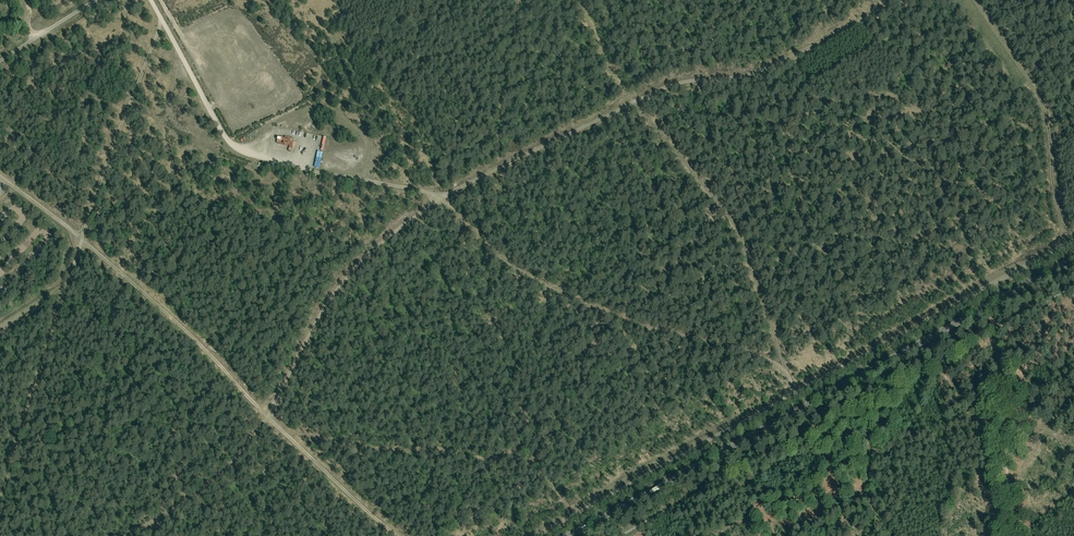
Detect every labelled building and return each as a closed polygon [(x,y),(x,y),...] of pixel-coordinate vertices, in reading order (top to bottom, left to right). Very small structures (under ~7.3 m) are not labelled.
[(292,151),(294,138),(281,136),(281,139),(277,138),(276,148),(292,151)]
